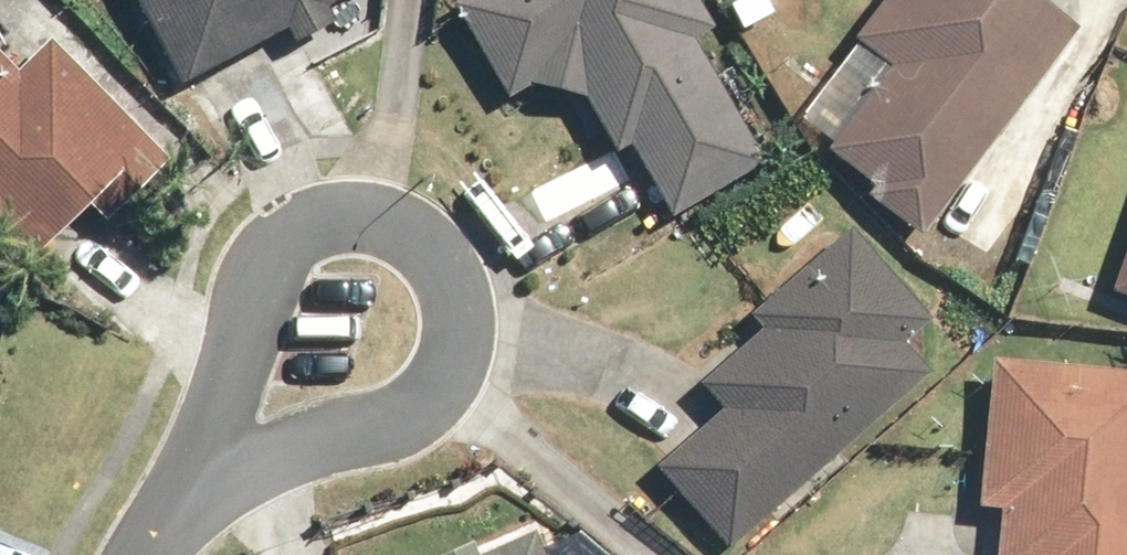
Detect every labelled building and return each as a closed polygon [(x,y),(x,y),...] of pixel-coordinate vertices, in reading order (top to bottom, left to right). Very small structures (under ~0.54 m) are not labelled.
[(173,87),(281,35),(278,27),(281,26),(290,45),(328,28),(319,8),(338,0),(129,0),(173,87)] [(660,223),(759,168),(685,36),(700,28),(685,0),(461,0),(448,7),(500,98),(521,87),(582,105),(660,223)] [(847,42),(887,71),(822,159),(927,236),(1075,34),(1029,0),(878,0),(847,42)] [(9,74),(0,64),(0,255),(15,271),(91,200),(108,218),(165,163),(47,39),(9,74)] [(1102,295),(1126,303),(1126,225),(1102,295)] [(844,233),(742,319),(755,334),(691,388),(713,414),(648,469),(722,554),(724,554),(929,381),(900,347),(924,326),(844,233)] [(984,362),(971,512),(993,514),(989,554),(1126,554),(1126,375),(984,362)] [(441,554),(537,554),(524,523),(441,554)]
